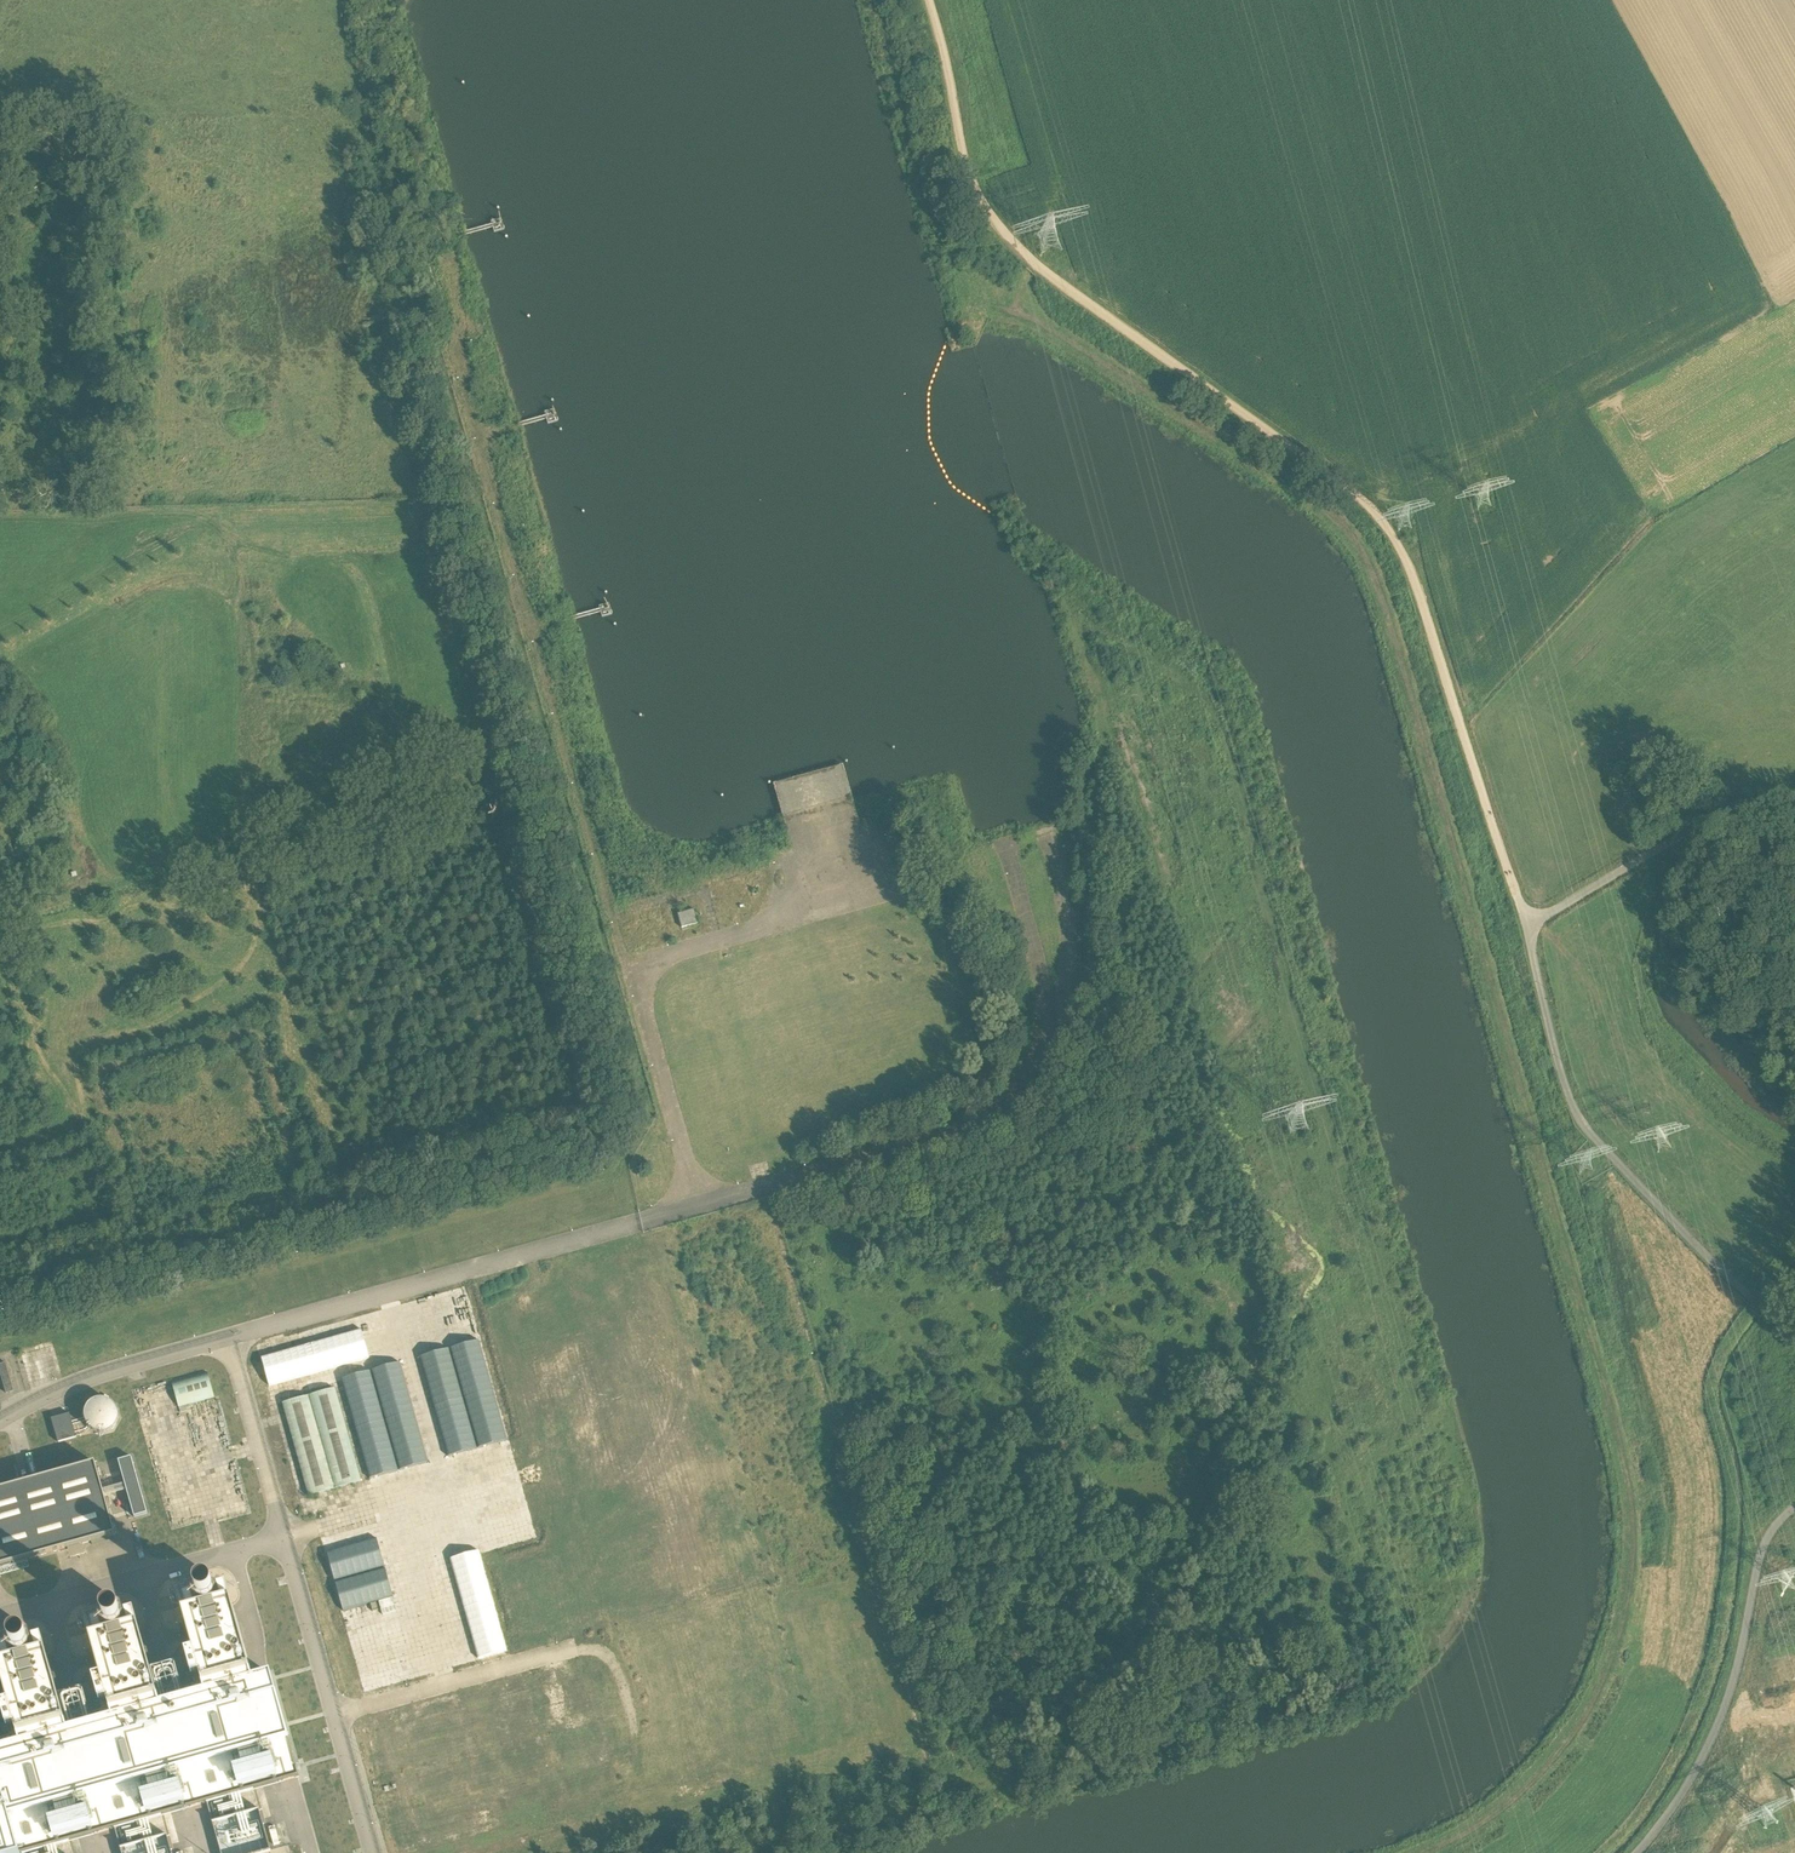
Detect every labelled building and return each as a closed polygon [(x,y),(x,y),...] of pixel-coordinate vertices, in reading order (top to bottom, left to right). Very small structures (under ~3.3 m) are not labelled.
[(687,911),(678,914),(682,928),(698,923),(694,909),(695,912),(687,914),(687,911)] [(378,1307),(314,1320),(315,1328),(285,1334),(288,1347),(382,1327),(378,1307)] [(173,1381),(179,1406),(215,1397),(209,1372),(173,1381)] [(335,1388),(281,1402),(307,1495),(360,1480),(335,1388)] [(89,1425),(93,1430),(99,1432),(105,1433),(110,1432),(116,1429),(120,1424),(122,1418),(122,1412),(120,1407),(116,1402),(111,1399),(105,1397),(99,1398),(93,1400),(89,1405),(86,1410),(86,1416),(86,1420),(89,1425)] [(52,1418),(59,1442),(77,1437),(73,1424),(72,1421),(70,1413),(52,1418)] [(119,1461),(135,1517),(148,1513),(132,1457),(119,1461)] [(115,1534),(95,1462),(0,1489),(0,1566),(115,1534)] [(22,1852),(51,1845),(70,1839),(115,1827),(144,1819),(162,1814),(208,1801),(236,1793),(254,1788),(299,1775),(270,1670),(256,1674),(230,1581),(220,1584),(225,1602),(197,1610),(190,1588),(177,1591),(194,1654),(189,1655),(199,1690),(163,1700),(137,1607),(126,1610),(131,1628),(105,1635),(98,1613),(85,1617),(102,1679),(95,1681),(105,1717),(69,1727),(43,1633),(33,1636),(38,1654),(12,1661),(6,1639),(0,1641),(0,1669),(10,1705),(2,1707),(9,1730),(17,1728),(21,1740),(0,1746),(0,1852),(21,1852),(22,1852)]
